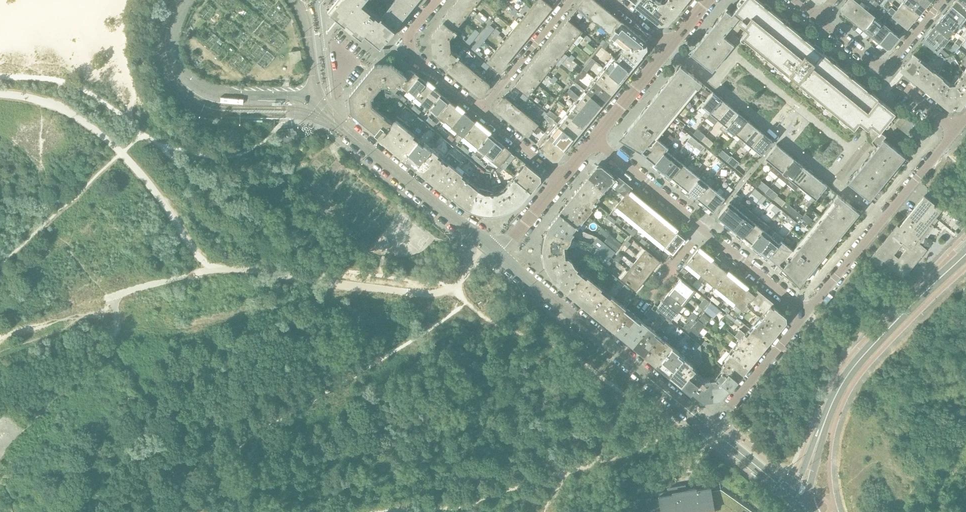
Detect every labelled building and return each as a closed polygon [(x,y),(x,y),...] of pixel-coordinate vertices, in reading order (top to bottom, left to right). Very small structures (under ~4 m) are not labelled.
[(326,9),(330,13),(334,16),(338,19),(342,22),(362,39),(365,34),(381,47),(387,39),(390,36),(375,24),(381,16),(364,2),(365,0),(334,0),(326,9)] [(404,0),(395,0),(391,5),(406,17),(413,8),(404,0)] [(462,20),(471,9),(460,0),(458,0),(441,21),(443,22),(453,30),(454,29),(462,20)] [(479,0),(460,0),(471,9),(479,0)] [(552,8),(543,0),(536,0),(530,7),(544,18),(552,8)] [(600,5),(594,0),(583,0),(578,5),(579,8),(590,17),(600,5)] [(661,2),(658,3),(655,0),(640,0),(636,4),(636,5),(641,9),(660,24),(663,24),(661,2)] [(687,0),(666,0),(664,2),(661,2),(663,24),(667,23),(673,16),(673,17),(687,0)] [(832,60),(823,53),(825,51),(820,47),(814,42),(813,45),(758,0),(744,0),(734,12),(742,19),(738,23),(747,30),(742,37),(751,45),(761,52),(789,75),(790,74),(798,81),(797,82),(854,129),(859,122),(868,129),(872,125),(880,132),(896,112),(832,60)] [(859,4),(853,0),(849,0),(842,8),(842,11),(843,12),(843,14),(848,18),(859,4)] [(873,0),(871,0),(867,5),(866,5),(864,8),(859,4),(848,18),(855,24),(874,1),(873,0)] [(917,0),(903,0),(904,1),(919,13),(921,11),(922,11),(926,7),(917,0)] [(960,0),(956,0),(952,5),(965,16),(965,5),(960,0)] [(874,17),(870,14),(878,4),(875,1),(874,1),(855,24),(863,30),(874,17)] [(919,13),(904,1),(898,8),(914,21),(917,17),(917,16),(919,13)] [(406,17),(391,5),(384,14),(398,26),(406,17)] [(600,26),(610,13),(600,5),(590,17),(600,26)] [(952,5),(946,12),(962,25),(965,19),(965,16),(952,5)] [(535,29),(544,18),(530,7),(521,18),(535,29)] [(914,21),(898,8),(896,11),(891,7),(887,11),(890,13),(893,16),(898,20),(903,24),(907,28),(909,25),(911,25),(914,21)] [(734,45),(739,39),(741,36),(742,37),(747,30),(738,23),(742,19),(734,12),(732,15),(726,10),(717,21),(708,32),(700,43),(697,46),(691,54),(701,63),(712,71),(721,60),(730,50),(734,45)] [(890,13),(887,11),(879,21),(874,17),(863,30),(871,37),(890,13)] [(487,18),(479,12),(477,14),(485,21),(487,18)] [(962,25),(946,12),(944,15),(943,15),(940,19),(956,32),(962,25)] [(611,35),(622,22),(610,13),(600,26),(611,35)] [(879,43),(890,29),(885,25),(893,16),(890,13),(871,37),(879,43)] [(398,26),(384,14),(382,16),(381,16),(375,24),(390,36),(398,26)] [(485,21),(477,14),(475,17),(483,23),(485,21)] [(535,29),(521,18),(513,28),(526,39),(535,29)] [(956,32),(940,19),(936,23),(937,24),(935,26),(950,39),(956,32)] [(564,53),(581,32),(582,33),(583,32),(568,20),(568,21),(551,42),(564,53)] [(896,22),(894,25),(898,29),(899,29),(903,24),(898,20),(896,22)] [(448,68),(459,55),(458,54),(455,52),(454,53),(452,52),(451,36),(454,32),(456,34),(457,32),(454,29),(453,30),(443,22),(431,36),(433,57),(448,68)] [(645,41),(626,26),(626,25),(622,22),(611,35),(625,47),(646,44),(645,41)] [(950,39),(935,26),(933,29),(931,29),(928,33),(944,46),(950,39)] [(517,50),(526,39),(513,28),(504,39),(517,50)] [(890,47),(898,37),(890,29),(879,43),(883,47),(886,47),(886,46),(887,47),(890,47)] [(944,46),(928,33),(925,36),(925,38),(923,41),(924,42),(933,48),(939,53),(944,46)] [(517,50),(504,39),(495,50),(508,61),(517,50)] [(603,45),(601,47),(602,47),(604,50),(610,44),(608,43),(606,41),(606,42),(603,45)] [(547,74),(564,53),(551,42),(533,63),(547,74)] [(930,52),(933,48),(924,42),(922,44),(926,48),(925,48),(930,52)] [(590,54),(595,49),(588,43),(584,49),(590,54)] [(954,53),(959,46),(955,43),(949,50),(954,53)] [(620,81),(641,56),(640,56),(646,49),(646,44),(625,47),(616,59),(612,56),(603,67),(620,81)] [(508,61),(495,50),(487,59),(486,58),(484,59),(500,72),(500,71),(508,61)] [(939,73),(927,64),(931,59),(922,52),(918,56),(914,53),(901,69),(909,76),(910,76),(918,82),(918,83),(926,89),(939,73)] [(457,79),(468,66),(458,58),(460,56),(459,55),(448,68),(446,70),(457,79)] [(586,72),(595,61),(592,58),(583,69),(586,72)] [(530,95),(538,85),(547,74),(533,63),(517,84),(516,85),(516,84),(515,85),(530,97),(531,96),(530,95)] [(399,84),(406,75),(405,74),(401,71),(400,71),(391,64),(385,65),(374,66),(362,80),(375,91),(380,86),(389,85),(394,89),(399,84)] [(467,87),(478,74),(468,66),(457,79),(467,87)] [(658,139),(684,105),(698,88),(702,84),(681,66),(625,134),(619,138),(641,151),(640,152),(654,164),(665,150),(668,147),(658,139)] [(602,104),(620,81),(603,67),(585,90),(602,104)] [(587,73),(586,72),(583,69),(579,74),(577,76),(581,79),(587,73)] [(577,76),(579,74),(575,70),(571,75),(575,79),(577,76)] [(408,91),(419,77),(411,71),(408,71),(405,74),(406,75),(399,84),(408,91)] [(963,72),(960,76),(961,77),(957,82),(951,83),(955,107),(955,106),(957,108),(960,107),(965,100),(965,99),(965,74),(963,72)] [(955,107),(951,83),(949,83),(943,78),(943,77),(939,73),(926,89),(934,96),(934,95),(941,101),(941,102),(949,109),(952,108),(954,106),(955,107)] [(490,87),(489,84),(478,74),(467,87),(479,97),(482,96),(490,87)] [(415,97),(427,83),(419,77),(408,91),(415,97)] [(371,97),(375,91),(362,80),(350,95),(352,112),(366,124),(378,109),(372,104),(371,97)] [(422,103),(434,89),(427,83),(415,97),(422,103)] [(429,109),(441,95),(434,89),(422,103),(429,109)] [(570,89),(566,94),(571,98),(575,93),(570,89)] [(584,126),(594,113),(602,104),(585,90),(566,112),(584,126)] [(706,118),(710,113),(722,99),(720,97),(720,98),(713,92),(701,106),(707,111),(703,115),(706,118)] [(437,115),(448,101),(441,95),(429,109),(437,115)] [(538,96),(534,100),(547,110),(550,106),(538,96)] [(506,119),(517,106),(506,97),(503,98),(495,107),(495,110),(506,119)] [(718,120),(730,106),(723,101),(724,100),(722,99),(710,113),(718,120)] [(444,121),(456,107),(448,101),(437,115),(444,121)] [(527,114),(517,106),(506,119),(516,127),(527,114)] [(723,132),(739,112),(737,111),(736,112),(730,106),(718,120),(724,124),(720,129),(723,132)] [(451,127),(463,113),(456,107),(444,121),(451,127)] [(392,123),(386,118),(384,116),(385,115),(378,109),(366,124),(377,133),(376,133),(379,135),(378,136),(381,138),(392,123)] [(547,113),(546,114),(554,120),(558,116),(550,110),(547,113)] [(565,149),(584,126),(566,112),(557,123),(555,121),(553,124),(546,133),(548,134),(565,149)] [(735,134),(747,120),(740,115),(741,114),(739,112),(723,132),(726,134),(730,130),(735,134)] [(459,133),(471,119),(463,113),(451,127),(459,133)] [(538,124),(527,114),(516,127),(528,137),(537,126),(538,124)] [(544,117),(553,124),(555,121),(554,120),(546,114),(544,117)] [(408,129),(409,127),(410,126),(398,116),(392,123),(381,138),(404,158),(418,140),(413,136),(414,135),(408,129)] [(418,117),(411,124),(416,128),(422,120),(418,117)] [(471,142),(482,128),(471,119),(459,133),(471,142)] [(740,145),(756,126),(754,124),(753,125),(747,120),(735,134),(740,138),(736,143),(740,145)] [(887,179),(896,168),(905,157),(894,148),(884,140),(886,137),(884,135),(880,132),(872,125),(868,129),(869,130),(869,134),(870,138),(871,142),(873,144),(874,145),(877,148),(876,149),(869,156),(866,161),(857,172),(848,183),(859,192),(870,200),(879,189),(887,179)] [(752,148),(763,134),(757,128),(758,128),(756,126),(740,145),(743,148),(747,143),(752,148)] [(310,127),(300,130),(302,138),(302,139),(303,139),(312,137),(312,136),(310,127)] [(477,148),(489,134),(482,128),(471,142),(477,148)] [(697,129),(693,134),(701,141),(705,136),(697,129)] [(300,142),(298,133),(296,132),(291,132),(290,130),(279,132),(280,140),(282,139),(283,145),(287,144),(300,142)] [(565,149),(548,134),(546,133),(536,144),(554,158),(558,158),(565,149)] [(485,154),(496,140),(489,134),(477,148),(485,154)] [(757,159),(772,141),(763,134),(752,148),(758,152),(754,157),(757,159)] [(671,143),(675,138),(670,135),(667,139),(671,143)] [(440,144),(444,139),(441,136),(433,146),(435,148),(439,143),(440,144)] [(700,143),(691,136),(688,140),(696,147),(700,143)] [(438,154),(431,149),(424,143),(423,144),(418,140),(404,158),(428,177),(442,160),(437,156),(438,154)] [(492,160),(503,146),(496,140),(485,154),(492,160)] [(466,148),(459,142),(457,145),(464,151),(466,148)] [(774,166),(785,152),(776,144),(761,163),(765,166),(768,161),(774,166)] [(462,153),(454,146),(451,149),(459,156),(462,153)] [(499,166),(509,153),(510,152),(503,146),(492,160),(499,166)] [(662,172),(678,152),(675,149),(671,154),(665,150),(654,164),(661,169),(660,170),(662,172)] [(671,178),(683,164),(677,159),(681,155),(678,152),(662,172),(664,173),(665,172),(671,178)] [(779,177),(794,158),(792,156),(792,157),(785,152),(774,166),(770,170),(779,177)] [(506,166),(514,157),(509,153),(499,166),(504,169),(506,166)] [(469,176),(460,168),(463,163),(467,158),(466,156),(461,161),(459,160),(456,164),(446,156),(442,160),(428,177),(453,197),(466,180),(469,176)] [(787,183),(802,165),(796,160),(796,159),(794,158),(779,177),(787,183)] [(720,169),(724,163),(719,159),(715,165),(720,169)] [(477,165),(471,160),(468,164),(474,169),(477,165)] [(699,177),(694,173),(702,164),(699,161),(695,166),(679,185),(681,187),(682,186),(688,191),(699,177)] [(540,179),(540,175),(525,163),(513,177),(530,191),(540,179)] [(679,185),(695,166),(691,163),(688,168),(683,164),(671,178),(678,183),(677,184),(679,185)] [(795,190),(811,171),(809,170),(808,171),(802,165),(787,183),(795,190)] [(599,197),(610,184),(617,189),(623,182),(616,176),(615,177),(601,166),(597,167),(578,189),(596,204),(601,198),(599,197)] [(807,193),(819,179),(812,174),(813,173),(811,171),(795,190),(798,193),(802,188),(807,193)] [(522,202),(530,191),(513,177),(504,188),(503,184),(492,187),(492,192),(493,214),(494,214),(500,213),(506,211),(511,209),(517,206),(521,202),(522,202)] [(696,199),(712,180),(708,177),(704,181),(699,177),(688,191),(694,197),(694,198),(696,199)] [(809,208),(827,186),(819,179),(807,193),(813,197),(809,202),(808,202),(805,205),(809,208)] [(493,214),(492,192),(485,193),(479,191),(466,180),(453,197),(463,206),(465,206),(470,209),(476,212),(482,213),(488,214),(493,214)] [(705,205),(716,191),(711,187),(715,182),(712,180),(696,199),(698,201),(698,200),(705,205)] [(619,203),(628,192),(631,188),(623,182),(617,189),(620,192),(615,199),(619,203)] [(587,215),(592,209),(596,204),(578,189),(559,213),(577,227),(581,222),(583,223),(585,221),(588,224),(592,220),(588,216),(587,215)] [(775,193),(770,189),(766,193),(772,198),(775,193)] [(714,212),(729,194),(725,191),(722,196),(716,191),(705,205),(714,212)] [(624,212),(635,198),(628,192),(619,203),(617,206),(624,212)] [(738,209),(733,205),(740,196),(736,193),(718,216),(726,223),(738,209)] [(804,281),(842,234),(860,213),(838,195),(793,249),(782,241),(771,255),(769,258),(783,269),(784,268),(801,287),(804,281)] [(786,202),(778,195),(777,195),(774,200),(782,207),(786,202)] [(762,205),(766,199),(763,196),(758,202),(762,205)] [(919,243),(933,226),(930,223),(941,209),(925,196),(899,227),(897,225),(897,226),(869,261),(892,279),(898,272),(904,277),(926,249),(919,243)] [(630,218),(642,203),(635,198),(624,212),(630,218)] [(318,216),(326,208),(319,201),(316,204),(314,202),(308,207),(318,216)] [(637,223),(649,209),(642,203),(630,218),(637,223)] [(644,229),(656,215),(649,209),(637,223),(644,229)] [(734,231),(750,211),(747,209),(743,213),(738,209),(726,223),(733,228),(732,229),(734,231)] [(743,237),(755,223),(750,219),(753,214),(750,211),(734,231),(736,232),(737,232),(743,237)] [(577,227),(559,213),(550,224),(551,224),(548,229),(546,233),(544,239),(543,244),(543,252),(544,254),(566,252),(565,246),(568,245),(570,243),(572,236),(574,233),(573,232),(577,227)] [(617,222),(616,221),(609,215),(607,218),(613,222),(615,224),(617,222)] [(651,235),(663,221),(656,215),(644,229),(651,235)] [(622,222),(624,220),(620,216),(616,221),(617,222),(623,227),(625,225),(622,222)] [(797,223),(789,216),(786,220),(794,227),(797,223)] [(658,241),(670,226),(663,221),(651,235),(658,241)] [(751,245),(767,225),(764,222),(760,227),(755,223),(743,237),(750,242),(749,243),(751,245)] [(760,250),(772,236),(766,232),(770,228),(767,225),(751,245),(753,246),(754,245),(760,250)] [(665,246),(677,232),(670,226),(658,241),(665,246)] [(673,252),(684,238),(677,232),(665,246),(673,252)] [(771,255),(782,241),(784,239),(775,232),(772,236),(760,250),(769,258),(771,255)] [(626,240),(620,234),(617,238),(623,243),(626,240)] [(621,244),(610,235),(604,242),(608,245),(615,252),(621,244)] [(637,248),(628,241),(625,245),(628,247),(634,251),(637,248)] [(615,252),(608,245),(602,252),(606,255),(610,258),(615,252)] [(577,261),(589,255),(586,252),(583,249),(577,250),(577,261)] [(659,261),(645,249),(639,257),(653,268),(659,261)] [(693,269),(705,255),(698,250),(687,264),(693,269)] [(575,267),(574,264),(573,261),(569,258),(566,258),(566,252),(544,254),(544,255),(543,255),(547,268),(550,274),(553,277),(557,282),(556,282),(567,291),(567,290),(567,291),(582,274),(578,271),(579,270),(575,267)] [(619,262),(624,256),(619,252),(615,258),(619,262)] [(701,275),(713,261),(705,255),(693,269),(701,275)] [(653,268),(639,257),(634,263),(648,275),(653,268)] [(648,275),(634,263),(630,260),(627,263),(631,266),(628,270),(642,282),(648,275)] [(708,281),(720,267),(713,261),(701,275),(708,281)] [(715,287),(726,273),(720,267),(708,281),(715,287)] [(642,282),(628,270),(622,278),(636,289),(642,282)] [(722,292),(733,278),(726,273),(715,287),(722,292)] [(601,288),(595,283),(589,278),(588,279),(582,274),(567,291),(592,311),(606,294),(600,289),(601,288)] [(619,279),(613,274),(609,278),(616,283),(619,279)] [(729,298),(740,284),(733,278),(722,292),(729,298)] [(695,291),(681,279),(675,286),(689,298),(695,291)] [(625,284),(619,291),(624,295),(630,289),(630,288),(625,284)] [(736,304),(747,290),(740,284),(729,298),(736,304)] [(689,298),(675,286),(669,293),(684,304),(689,298)] [(749,303),(752,300),(755,296),(747,290),(736,304),(743,310),(749,303)] [(768,300),(758,292),(755,296),(752,300),(749,303),(755,307),(757,304),(761,308),(768,300)] [(684,304),(669,293),(663,300),(678,312),(684,304)] [(631,312),(619,302),(613,297),(612,299),(606,294),(592,311),(616,331),(631,312)] [(678,312),(663,300),(658,307),(672,318),(678,312)] [(767,343),(786,321),(785,317),(771,306),(773,304),(768,300),(761,308),(767,312),(752,330),(767,343)] [(700,313),(706,305),(703,303),(697,310),(700,313)] [(712,317),(719,309),(711,303),(705,311),(712,317)] [(659,337),(671,322),(672,322),(667,318),(655,332),(642,321),(631,312),(616,331),(646,355),(660,338),(659,337)] [(695,320),(698,316),(693,312),(687,319),(689,321),(694,325),(697,322),(695,320)] [(705,325),(711,318),(704,313),(699,319),(705,325)] [(700,332),(705,326),(698,320),(697,322),(694,325),(693,327),(700,332)] [(688,332),(693,327),(694,325),(689,321),(683,328),(688,332)] [(684,332),(678,327),(674,331),(669,336),(676,342),(680,336),(684,332)] [(700,333),(700,332),(693,327),(688,332),(696,338),(700,333)] [(748,367),(767,343),(752,330),(752,331),(750,329),(744,336),(743,335),(734,347),(735,347),(731,352),(748,367)] [(696,342),(690,337),(687,341),(692,346),(696,342)] [(688,351),(676,342),(673,346),(666,341),(665,342),(660,338),(646,355),(669,374),(683,357),(688,351)] [(721,400),(738,379),(748,367),(731,352),(724,361),(725,361),(722,365),(722,371),(716,379),(710,380),(712,401),(721,400)] [(697,374),(696,369),(691,365),(692,364),(683,357),(669,374),(703,402),(712,401),(710,380),(704,380),(697,374)] [(665,480),(676,471),(672,465),(661,475),(665,480)] [(715,511),(753,511),(721,490),(712,491),(711,488),(697,490),(696,489),(686,490),(686,485),(667,488),(668,492),(658,494),(659,501),(650,502),(650,504),(646,505),(641,511),(711,511),(715,511)]
